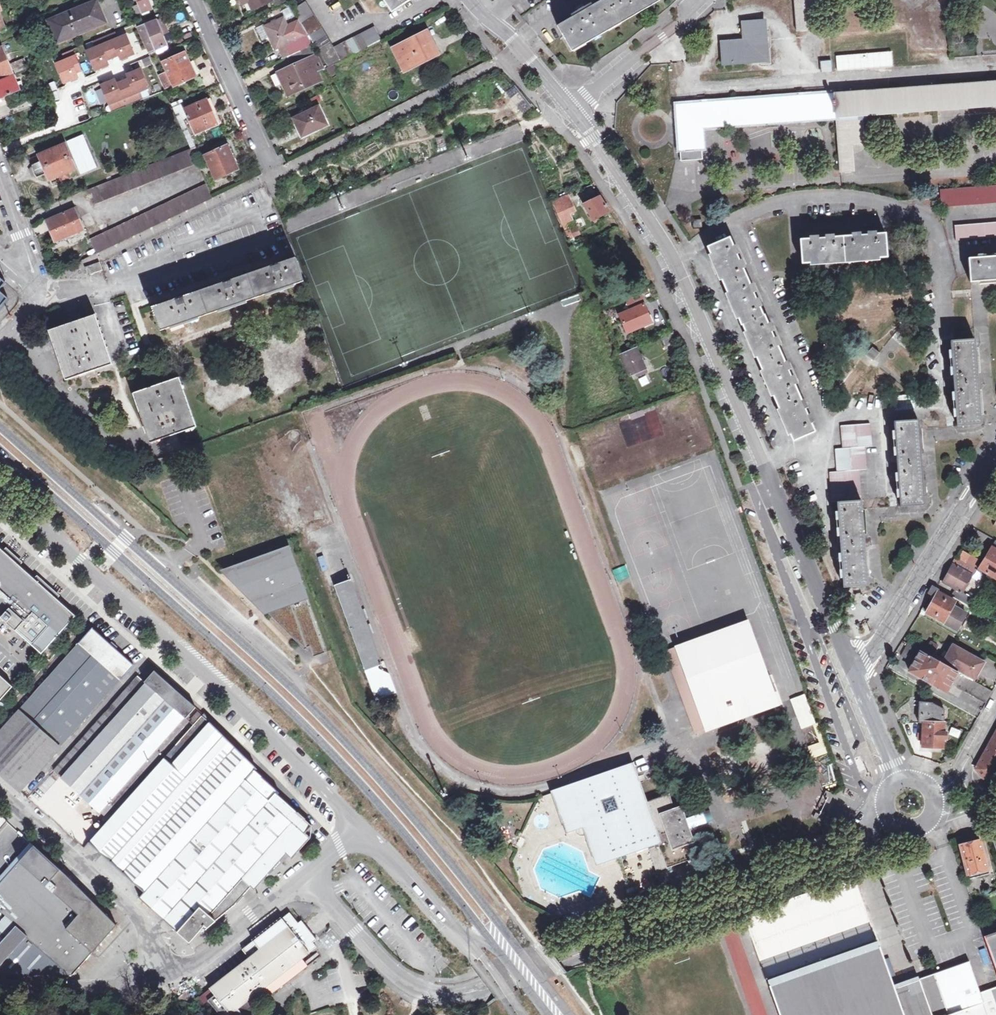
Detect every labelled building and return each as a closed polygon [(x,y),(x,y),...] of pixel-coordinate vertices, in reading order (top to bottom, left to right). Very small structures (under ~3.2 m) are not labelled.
[(150,0),(137,0),(139,5),(134,7),(137,15),(142,13),(144,16),(151,13),(150,9),(153,8),(150,0)] [(275,9),(287,4),(284,0),(271,0),(275,9)] [(392,12),(411,0),(385,0),(392,12)] [(571,49),(657,0),(601,0),(591,6),(590,4),(571,15),(572,17),(558,25),(563,35),(571,49)] [(822,0),(793,0),(796,31),(811,30),(809,4),(822,2),(822,0)] [(293,9),(328,67),(331,65),(381,40),(380,39),(375,27),(334,48),(306,1),(293,9)] [(60,18),(68,37),(106,21),(98,2),(60,18)] [(26,14),(17,17),(19,23),(28,20),(26,14)] [(284,57),(286,57),(298,51),(293,41),(306,35),(298,21),(287,27),(283,19),(263,29),(267,39),(273,51),(277,50),(280,56),(283,54),(284,57)] [(768,60),(765,19),(742,21),(743,39),(722,40),(723,63),(768,60)] [(158,20),(137,28),(148,53),(167,45),(158,20)] [(114,32),(104,37),(113,57),(119,55),(121,59),(134,54),(126,35),(117,39),(114,32)] [(424,33),(394,48),(405,71),(435,56),(424,33)] [(298,51),(300,50),(312,45),(306,35),(293,41),(298,51)] [(88,51),(96,70),(108,64),(106,60),(113,57),(104,37),(94,41),(97,48),(88,51)] [(13,72),(10,65),(3,48),(0,49),(0,77),(13,72)] [(57,64),(65,82),(78,77),(76,73),(82,70),(74,49),(63,54),(66,60),(57,64)] [(286,82),(282,84),(286,94),(302,87),(303,89),(320,81),(309,57),(305,60),(300,50),(298,51),(286,57),(290,65),(280,70),(286,82)] [(890,51),(835,55),(837,70),(891,65),(890,51)] [(199,75),(192,60),(190,61),(186,53),(163,62),(174,85),(199,75)] [(13,72),(14,74),(28,68),(24,60),(10,65),(13,72)] [(831,60),(820,61),(820,72),(831,71),(831,60)] [(335,73),(331,65),(328,67),(326,68),(331,75),(335,73)] [(129,79),(123,82),(132,103),(142,99),(139,92),(148,88),(140,70),(128,75),(129,79)] [(286,82),(280,70),(276,72),(282,84),(286,82)] [(13,72),(0,77),(0,99),(20,90),(14,74),(13,72)] [(115,80),(102,85),(110,104),(119,100),(122,107),(132,103),(123,82),(117,85),(115,80)] [(833,93),(676,105),(681,160),(704,158),(702,126),(716,125),(835,117),(862,115),(877,114),(936,110),(995,105),(995,82),(833,93)] [(530,106),(516,88),(508,94),(523,112),(530,106)] [(221,125),(211,99),(186,109),(195,133),(216,125),(217,127),(221,125)] [(327,125),(317,106),(291,120),(302,138),(327,125)] [(68,144),(81,175),(96,169),(82,138),(68,144)] [(29,158),(32,165),(29,169),(32,176),(37,177),(46,173),(49,180),(60,175),(62,181),(70,178),(68,172),(75,169),(65,143),(29,158)] [(240,169),(234,155),(231,156),(226,146),(206,155),(216,179),(240,169)] [(86,189),(88,195),(92,193),(96,203),(197,163),(191,148),(187,150),(86,189)] [(292,157),(289,150),(283,153),(286,160),(292,157)] [(940,207),(995,203),(995,182),(939,187),(940,198),(940,207)] [(90,238),(96,253),(213,198),(207,183),(90,238)] [(572,210),(575,208),(569,195),(552,204),(561,225),(572,219),(571,216),(569,212),(572,210)] [(610,212),(600,195),(595,199),(593,196),(587,199),(589,202),(584,206),(594,221),(610,212)] [(46,221),(54,241),(83,230),(75,209),(46,221)] [(702,228),(701,220),(692,220),(693,229),(702,228)] [(955,225),(956,241),(995,238),(995,222),(955,225)] [(888,256),(886,233),(876,234),(876,231),(866,231),(867,235),(860,235),(860,232),(851,233),(851,236),(835,237),(834,234),(825,234),(825,238),(818,238),(818,235),(808,236),(808,239),(800,240),(802,263),(888,256)] [(794,442),(815,432),(812,424),(814,422),(810,414),(808,415),(805,409),(808,408),(804,399),(801,400),(794,385),(797,384),(793,375),(790,376),(788,371),(791,369),(787,361),(784,362),(777,346),(780,345),(776,337),(773,338),(771,332),(774,331),(770,323),(767,324),(760,308),(763,307),(759,298),(756,299),(753,294),(756,292),(752,283),(749,285),(743,270),(745,269),(741,260),(739,261),(736,255),(739,254),(735,245),(732,246),(729,238),(707,248),(713,261),(730,298),(747,337),(765,377),(781,414),(794,442)] [(969,258),(970,274),(970,282),(995,280),(995,257),(969,258)] [(153,307),(161,331),(303,282),(294,258),(153,307)] [(99,263),(86,267),(88,274),(102,269),(99,263)] [(8,298),(0,291),(0,307),(8,298)] [(643,304),(620,315),(627,332),(651,322),(643,304)] [(111,360),(95,316),(50,333),(67,382),(113,365),(111,360)] [(673,333),(661,338),(664,346),(677,341),(673,333)] [(955,341),(951,341),(957,426),(980,424),(979,404),(976,361),(974,340),(955,341)] [(870,345),(863,354),(873,362),(880,353),(870,345)] [(641,359),(641,358),(642,357),(642,356),(641,355),(640,355),(639,354),(638,355),(636,348),(617,357),(626,376),(639,371),(640,373),(646,371),(641,359)] [(178,377),(133,393),(150,442),(196,426),(178,377)] [(894,422),(900,507),(923,505),(921,478),(919,445),(917,420),(894,422)] [(829,473),(831,501),(836,500),(861,499),(860,472),(867,471),(866,447),(871,447),(870,424),(842,426),(843,449),(836,449),(837,473),(829,473)] [(861,499),(836,500),(842,587),(866,585),(865,560),(863,528),(861,499)] [(995,581),(995,540),(978,571),(984,574),(995,581)] [(42,652),(71,619),(72,620),(76,615),(0,547),(0,615),(42,652)] [(322,651),(284,547),(224,569),(226,575),(234,583),(238,579),(241,584),(238,587),(250,599),(268,593),(271,602),(263,610),(301,648),(304,647),(304,646),(306,645),(310,655),(322,651)] [(970,597),(962,592),(976,569),(957,559),(943,582),(951,586),(946,594),(966,605),(970,597)] [(616,582),(629,577),(624,565),(611,570),(616,582)] [(334,585),(366,670),(374,667),(383,664),(351,579),(334,585)] [(965,615),(952,607),(955,602),(937,592),(938,589),(936,588),(933,586),(928,594),(934,597),(926,610),(925,609),(923,612),(956,631),(959,626),(961,621),(965,615)] [(748,620),(665,650),(696,733),(778,704),(748,620)] [(92,628),(0,731),(0,772),(21,791),(133,665),(92,628)] [(937,646),(930,642),(925,651),(932,655),(937,646)] [(902,652),(908,656),(914,647),(908,643),(902,652)] [(982,663),(952,645),(942,663),(972,680),(982,663)] [(908,671),(945,692),(951,684),(985,703),(992,692),(972,680),(942,663),(920,651),(908,671)] [(374,667),(366,670),(377,700),(388,696),(393,694),(386,675),(376,670),(374,667)] [(188,722),(185,718),(196,707),(167,681),(154,670),(144,681),(138,676),(55,770),(104,816),(188,722)] [(13,686),(0,674),(0,700),(13,686)] [(804,694),(790,699),(801,729),(811,725),(815,724),(804,694)] [(942,748),(942,741),(946,741),(946,731),(943,731),(943,722),(943,710),(932,703),(919,702),(918,715),(920,715),(920,723),(920,725),(923,725),(922,748),(942,748)] [(140,897),(190,942),(197,934),(204,925),(207,928),(236,904),(251,886),(255,888),(286,852),(293,857),(310,836),(305,832),(311,825),(275,793),(269,800),(246,779),(256,768),(202,715),(180,740),(187,745),(172,762),(165,757),(90,841),(124,871),(146,891),(140,897)] [(815,724),(811,725),(817,743),(807,746),(811,759),(829,753),(818,723),(815,724)] [(975,769),(982,778),(995,774),(995,730),(975,769)] [(692,830),(687,819),(682,805),(674,808),(669,794),(645,802),(638,783),(631,764),(553,793),(567,833),(583,828),(596,864),(647,846),(657,872),(692,859),(686,845),(696,842),(692,830)] [(832,793),(835,794),(835,793),(823,788),(821,792),(831,796),(832,793)] [(687,819),(692,830),(708,824),(706,818),(704,812),(687,819)] [(822,822),(823,821),(820,820),(821,817),(811,813),(809,817),(822,822)] [(9,822),(0,814),(0,831),(9,822)] [(989,868),(981,840),(960,846),(967,874),(989,868)] [(1,975),(72,974),(91,954),(117,925),(67,874),(61,869),(35,845),(34,846),(8,875),(0,884),(0,909),(17,923),(4,938),(0,935),(0,975),(1,975)] [(699,878),(696,871),(682,876),(685,883),(699,878)] [(653,880),(658,892),(665,890),(661,877),(653,880)] [(253,1007),(248,1010),(243,1004),(254,995),(301,959),(316,947),(313,943),(316,940),(301,921),(298,923),(289,912),(267,929),(271,934),(263,940),(259,936),(242,948),(249,957),(210,988),(215,995),(209,999),(218,1011),(223,1011),(226,1009),(231,1014),(252,1014),(253,1007)] [(983,937),(995,975),(995,932),(983,937)] [(989,988),(978,992),(967,961),(942,970),(931,974),(928,975),(908,982),(892,987),(878,948),(770,986),(780,1014),(995,1014),(995,985),(989,988)] [(301,959),(254,995),(259,1002),(278,989),(307,966),(301,959)] [(199,996),(203,1003),(214,995),(209,988),(199,996)]
